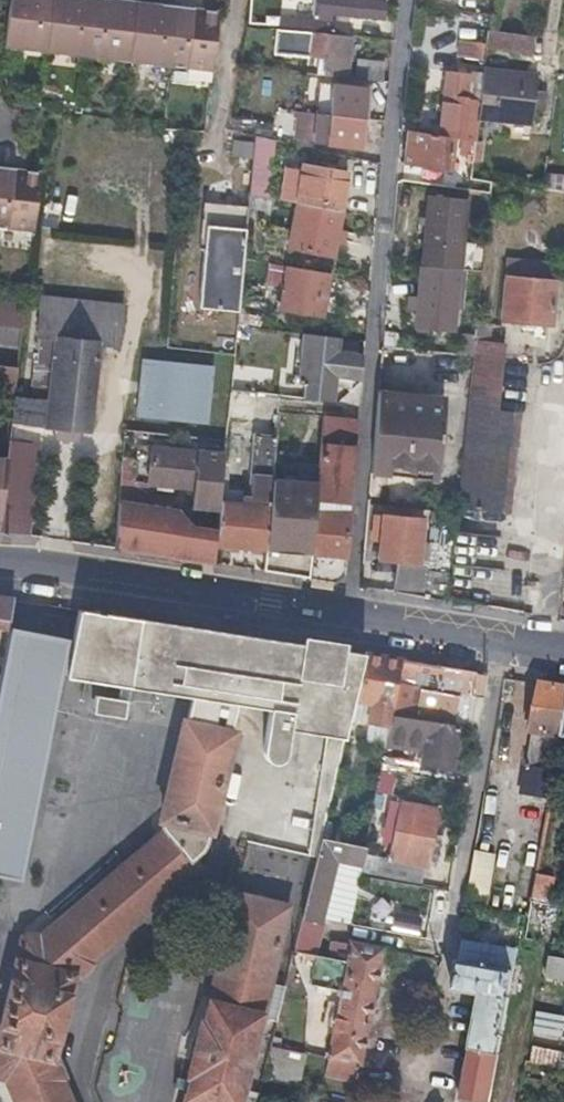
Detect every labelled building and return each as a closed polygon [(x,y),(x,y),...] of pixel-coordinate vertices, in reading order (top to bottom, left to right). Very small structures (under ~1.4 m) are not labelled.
[(1,46),(37,51),(43,0),(6,0),(1,46)] [(37,51),(78,55),(85,0),(73,0),(70,0),(43,0),(37,51)] [(78,55),(120,60),(127,1),(117,0),(114,0),(113,5),(105,4),(106,0),(85,0),(78,55)] [(298,33),(348,38),(349,25),(333,23),(333,17),(386,22),(386,5),(337,0),(317,0),(315,22),(298,21),(298,33)] [(147,4),(127,1),(120,60),(160,65),(169,6),(156,4),(155,9),(146,7),(147,4)] [(188,8),(169,6),(160,65),(206,70),(213,11),(198,10),(197,15),(187,14),(188,8)] [(236,73),(243,15),(213,11),(206,70),(236,73)] [(298,33),(298,21),(282,19),(281,31),(298,33)] [(481,60),(484,30),(460,27),(458,57),(481,60)] [(348,38),(298,33),(281,31),(280,31),(277,55),(326,60),(324,76),(348,78),(352,38),(348,38)] [(488,49),(511,51),(535,54),(537,38),(489,32),(488,49)] [(358,63),(356,79),(383,82),(384,66),(358,63)] [(534,111),(539,111),(545,112),(547,94),(537,93),(539,76),(485,70),(480,117),(533,122),(534,111)] [(453,139),(458,139),(463,140),(467,101),(469,101),(472,75),(449,73),(441,137),(453,139)] [(314,113),(365,119),(368,88),(335,84),(335,86),(323,85),(322,98),(306,96),(304,112),(314,113)] [(362,149),(365,119),(314,113),(314,121),(319,122),(317,142),(323,142),(322,145),(362,149)] [(448,172),(453,139),(441,137),(411,132),(406,165),(448,172)] [(463,140),(458,139),(456,150),(464,151),(461,177),(473,179),(477,142),(463,140)] [(275,145),(257,143),(255,155),(274,157),(275,145)] [(250,197),(259,199),(269,200),(274,157),(255,155),(250,197)] [(0,168),(0,229),(32,232),(39,172),(0,168)] [(299,206),(341,213),(347,174),(305,168),(299,206)] [(549,190),(563,192),(563,177),(550,175),(549,190)] [(428,200),(422,268),(481,272),(484,249),(464,247),(467,204),(428,200)] [(334,257),(338,235),(341,213),(299,206),(293,250),(334,257)] [(197,307),(250,308),(252,227),(199,226),(197,307)] [(481,272),(422,268),(420,267),(415,330),(453,333),(458,285),(480,287),(481,272)] [(287,268),(284,289),(282,311),(323,316),(330,274),(287,268)] [(502,320),(527,323),(552,326),(556,284),(507,278),(502,320)] [(0,295),(0,326),(20,328),(24,298),(0,295)] [(35,342),(19,341),(16,366),(12,397),(9,420),(54,425),(88,429),(99,343),(116,345),(120,312),(40,302),(35,342)] [(339,338),(303,334),(297,387),(303,388),(335,391),(336,377),(360,380),(363,354),(338,352),(339,338)] [(469,408),(489,410),(495,369),(498,342),(478,340),(469,408)] [(208,366),(143,360),(138,415),(202,421),(208,366)] [(0,364),(0,396),(12,397),(16,366),(0,364)] [(228,390),(247,391),(265,393),(266,380),(230,377),(228,390)] [(334,401),(335,391),(303,388),(302,399),(334,401)] [(252,419),(254,394),(228,392),(225,416),(252,419)] [(386,466),(412,468),(438,471),(444,409),(439,402),(378,395),(370,470),(385,472),(386,466)] [(469,408),(463,457),(457,507),(495,511),(506,412),(489,410),(469,408)] [(312,510),(305,577),(333,581),(333,579),(341,574),(357,419),(322,416),(312,510)] [(260,570),(305,577),(312,510),(289,508),(295,440),(298,440),(299,423),(276,421),(274,437),(262,550),(260,570)] [(218,489),(216,507),(214,530),(212,546),(262,550),(274,437),(254,436),(248,504),(239,503),(240,491),(218,489)] [(8,533),(20,534),(27,535),(34,469),(28,468),(30,445),(7,443),(5,460),(0,499),(0,532),(8,533)] [(191,505),(216,507),(218,489),(221,456),(151,448),(147,484),(193,489),(191,505)] [(437,477),(438,471),(412,468),(386,466),(385,472),(437,477)] [(116,501),(112,547),(155,553),(211,562),(212,546),(214,530),(186,526),(186,524),(174,510),(168,509),(167,516),(141,512),(142,505),(116,501)] [(142,505),(141,512),(167,516),(168,509),(142,505)] [(389,561),(395,562),(417,564),(419,552),(420,543),(420,542),(420,540),(423,519),(380,515),(376,560),(389,561)] [(427,553),(422,596),(442,599),(452,521),(430,519),(427,541),(426,544),(420,543),(419,552),(427,553)] [(417,564),(395,562),(392,591),(422,596),(427,553),(419,552),(417,564)] [(395,562),(389,561),(389,572),(383,570),(381,589),(392,591),(395,562)] [(6,631),(12,599),(0,597),(0,630),(6,631)] [(116,603),(116,601),(103,599),(102,605),(116,607),(116,604),(116,603)] [(474,615),(475,608),(455,604),(453,612),(474,615)] [(297,729),(340,737),(350,699),(361,654),(300,644),(116,615),(75,608),(70,635),(66,656),(65,659),(61,678),(61,679),(189,699),(184,724),(182,723),(158,826),(162,834),(38,937),(26,934),(24,934),(22,935),(21,939),(0,1023),(0,1076),(5,1078),(15,1101),(67,1101),(56,1076),(58,1074),(50,1056),(48,1056),(69,974),(71,976),(87,963),(85,961),(198,866),(191,858),(196,854),(199,850),(202,844),(205,833),(207,833),(229,734),(225,733),(232,704),(265,712),(259,737),(257,755),(257,758),(261,766),(267,769),(274,769),(279,765),(281,760),(287,727),(297,729)] [(172,612),(173,610),(159,608),(158,614),(172,616),(172,613),(172,612)] [(10,627),(0,676),(0,876),(18,879),(66,638),(10,627)] [(350,699),(390,706),(399,660),(361,654),(350,699)] [(390,706),(389,710),(389,713),(413,717),(418,688),(469,696),(473,671),(399,660),(390,706)] [(560,733),(563,707),(563,686),(540,682),(531,728),(560,733)] [(464,725),(465,720),(466,714),(425,708),(423,719),(464,725)] [(387,721),(381,719),(374,719),(368,750),(381,752),(387,721)] [(458,728),(445,726),(433,724),(429,743),(424,742),(421,762),(451,767),(458,728)] [(526,764),(553,770),(559,736),(560,733),(531,728),(526,764)] [(424,864),(425,864),(435,809),(399,802),(388,857),(362,852),(360,866),(359,869),(359,871),(420,883),(424,864)] [(308,920),(317,922),(319,922),(334,859),(360,866),(362,852),(363,846),(317,836),(312,856),(298,917),(308,920)] [(484,909),(495,855),(472,850),(461,904),(484,909)] [(334,859),(319,922),(349,929),(359,871),(359,869),(360,866),(334,859)] [(184,1101),(253,1101),(255,1093),(241,1089),(257,1017),(273,1020),(281,986),(266,982),(283,907),(233,896),(203,1023),(200,1023),(187,1075),(190,1075),(184,1101)] [(527,917),(524,916),(522,916),(518,935),(554,942),(561,904),(530,898),(527,917)] [(497,911),(496,918),(495,924),(514,927),(516,915),(497,911)] [(308,920),(298,917),(290,949),(310,953),(317,922),(308,920)] [(468,1048),(458,1100),(468,1101),(487,1101),(515,951),(460,940),(452,990),(477,995),(468,1048)] [(346,961),(341,992),(325,1073),(354,1079),(380,948),(350,942),(346,961)] [(307,985),(341,992),(346,961),(314,954),(307,985)] [(542,978),(563,982),(563,959),(546,956),(542,978)] [(559,1017),(547,1014),(545,1030),(557,1033),(559,1017)] [(259,1077),(277,1082),(294,1086),(302,1054),(267,1045),(259,1077)] [(563,1069),(563,1053),(531,1046),(528,1062),(563,1069)]
